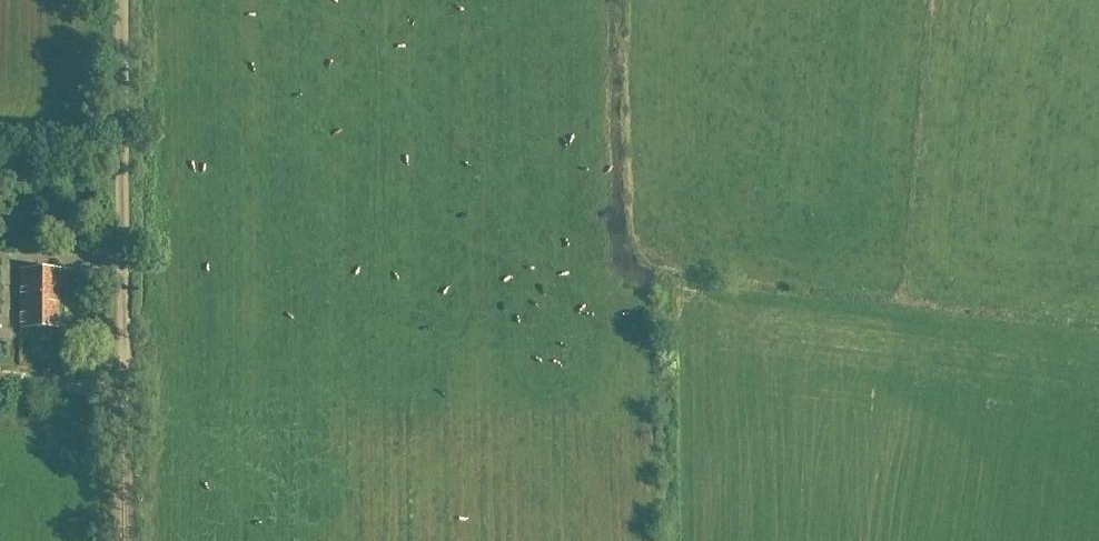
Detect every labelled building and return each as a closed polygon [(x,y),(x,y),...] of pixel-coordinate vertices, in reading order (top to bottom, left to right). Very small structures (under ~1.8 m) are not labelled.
[(65,289),(66,272),(21,272),(20,330),(59,330),(59,289),(65,289)]
